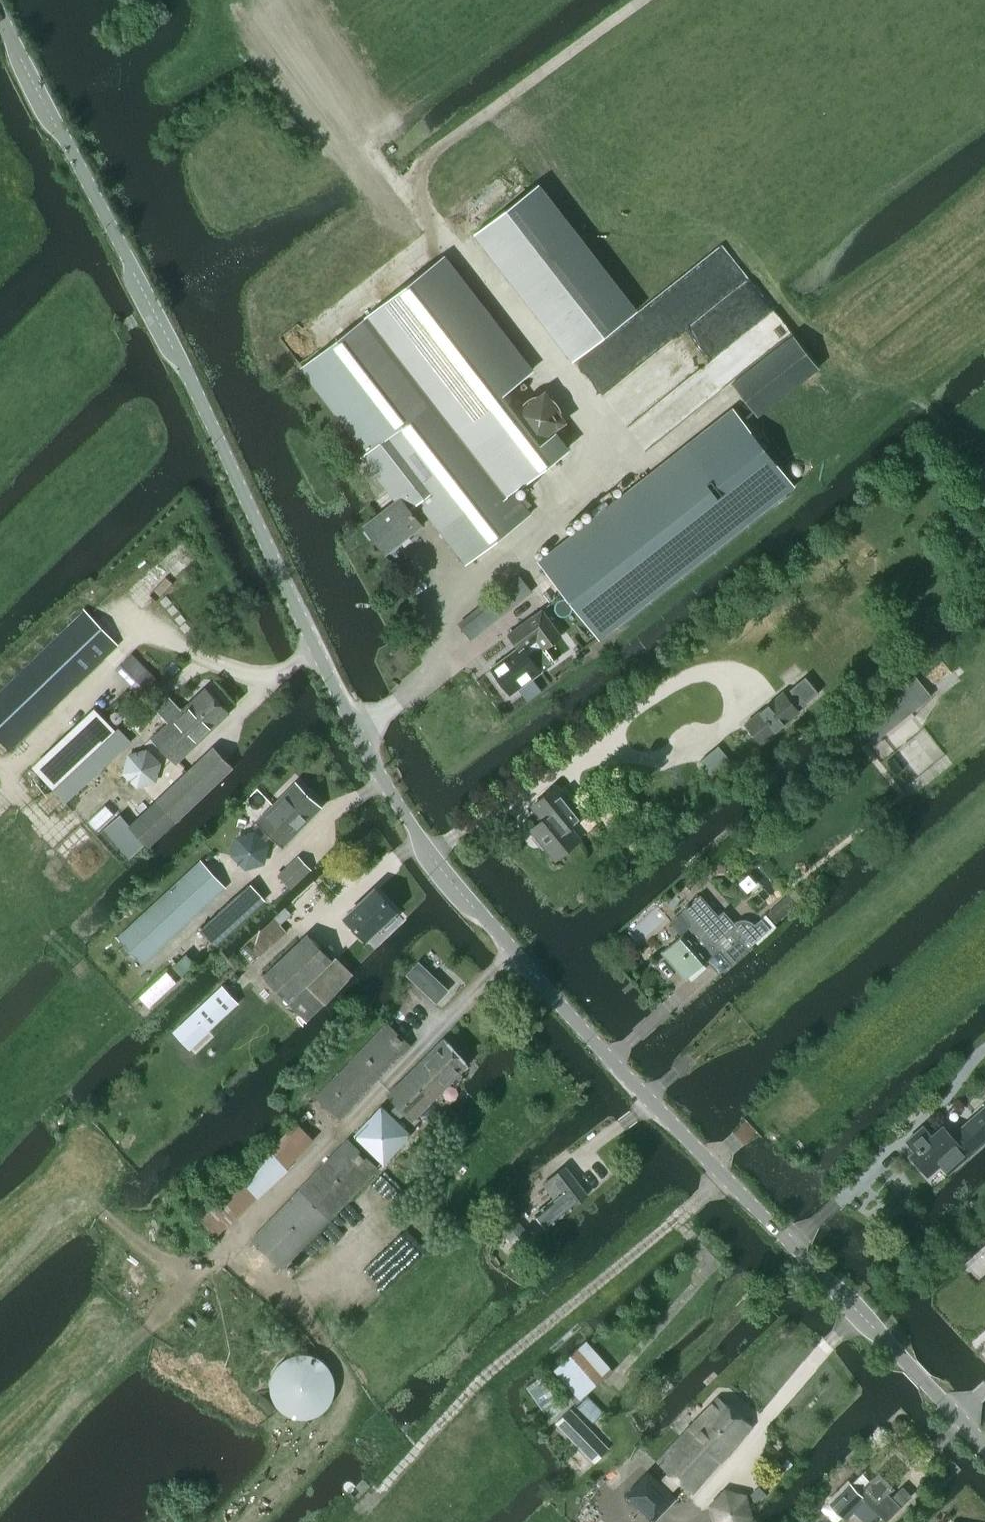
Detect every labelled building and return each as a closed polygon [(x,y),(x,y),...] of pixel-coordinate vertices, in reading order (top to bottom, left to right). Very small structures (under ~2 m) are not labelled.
[(538,184),(475,234),(571,359),(636,308),(538,184)] [(443,260),(375,310),(441,396),(439,398),(507,486),(511,491),(568,450),(556,433),(538,446),(499,396),(530,372),(443,260)] [(375,310),(313,357),(299,368),(300,369),(328,405),(365,453),(362,456),(364,457),(374,471),(386,486),(397,501),(364,526),(385,553),(421,525),(414,516),(424,509),(461,558),(494,532),(525,509),(511,491),(507,486),(439,398),(441,396),(375,310)] [(736,380),(733,382),(759,416),(784,397),(820,369),(794,335),(758,363),(736,380)] [(733,408),(538,560),(600,639),(795,487),(733,408)] [(8,748),(117,643),(84,608),(0,689),(0,740),(8,748)] [(561,636),(542,610),(525,622),(508,634),(520,651),(536,639),(544,648),(561,636)] [(131,654),(115,670),(131,685),(134,682),(148,696),(160,683),(131,654)] [(783,691),(743,723),(760,744),(800,712),(795,706),(800,702),(802,705),(818,693),(805,676),(788,689),(791,692),(787,696),(783,691)] [(871,745),(931,697),(914,676),(894,692),(899,698),(859,730),(871,745)] [(229,713),(205,687),(180,708),(168,695),(154,708),(167,721),(150,738),(175,763),(229,713)] [(64,801),(130,741),(118,728),(52,788),(64,801)] [(148,848),(175,822),(233,767),(213,746),(155,802),(130,824),(121,814),(103,829),(130,858),(144,844),(148,848)] [(282,847),(321,807),(295,782),(256,822),(282,847)] [(556,786),(531,805),(543,820),(532,829),(537,835),(533,838),(542,849),(545,846),(556,859),(579,840),(570,829),(582,819),(556,786)] [(291,889),(311,869),(299,856),(278,876),(291,889)] [(142,964),(224,888),(200,861),(118,938),(142,964)] [(249,884),(200,929),(201,930),(214,945),(233,927),(263,900),(249,884)] [(366,939),(395,911),(374,889),(345,917),(366,939)] [(776,923),(796,905),(787,895),(767,913),(776,923)] [(717,916),(700,896),(690,905),(689,903),(686,906),(687,907),(683,911),(694,924),(662,952),(685,979),(718,950),(730,964),(752,944),(752,943),(769,929),(761,919),(754,925),(753,924),(752,923),(750,922),(749,921),(746,920),(741,920),(739,920),(737,921),(736,922),(735,922),(735,923),(724,910),(717,916)] [(260,956),(287,931),(280,925),(292,914),(286,908),(260,932),(254,950),(260,956)] [(334,962),(307,934),(263,976),(306,1021),(324,1004),(353,973),(337,959),(334,962)] [(419,959),(406,972),(436,1001),(449,988),(419,959)] [(167,971),(140,996),(149,1006),(176,981),(167,971)] [(189,1048),(238,1003),(222,986),(174,1033),(189,1048)] [(340,1120),(411,1046),(388,1023),(316,1097),(340,1120)] [(414,1125),(420,1119),(417,1116),(468,1065),(444,1038),(387,1094),(414,1125)] [(383,1164),(411,1134),(381,1105),(352,1135),(383,1164)] [(910,1137),(919,1146),(910,1155),(927,1174),(941,1162),(949,1172),(984,1141),(984,1105),(952,1135),(942,1124),(931,1134),(923,1126),(910,1137)] [(214,1238),(272,1184),(313,1141),(296,1122),(240,1180),(196,1220),(214,1238)] [(281,1268),(377,1168),(348,1140),(252,1240),(281,1268)] [(557,1180),(559,1183),(543,1195),(541,1192),(521,1207),(540,1231),(587,1195),(568,1170),(557,1180)] [(437,1172),(430,1179),(440,1188),(447,1181),(437,1172)] [(532,1238),(517,1220),(502,1232),(517,1251),(532,1238)] [(592,1422),(602,1413),(585,1394),(612,1370),(586,1340),(553,1370),(576,1395),(570,1401),(592,1422)] [(299,1418),(303,1419),(307,1418),(311,1417),(315,1416),(319,1414),(320,1413),(323,1411),(325,1409),(328,1406),(329,1404),(330,1403),(332,1399),(333,1397),(333,1394),(334,1390),(334,1387),(334,1384),(334,1382),(334,1379),(333,1377),(333,1375),(331,1371),(329,1368),(328,1366),(326,1365),(323,1362),(320,1359),(317,1357),(313,1356),(309,1354),(307,1354),(304,1354),(300,1354),(297,1354),(293,1355),(289,1356),(285,1358),(284,1359),(281,1361),(279,1363),(276,1366),(274,1370),(273,1372),(272,1374),(271,1376),(271,1378),(270,1381),(270,1383),(270,1385),(270,1387),(270,1390),(270,1391),(270,1393),(271,1396),(273,1400),(274,1402),(275,1404),(277,1407),(278,1408),(281,1411),(284,1413),(286,1414),(288,1416),(290,1416),(294,1418),(296,1418),(299,1418)] [(548,1419),(562,1409),(540,1377),(526,1386),(548,1419)] [(693,1493),(752,1426),(718,1397),(657,1462),(668,1472),(659,1480),(648,1470),(624,1494),(651,1521),(676,1497),(670,1491),(679,1482),(693,1493)] [(595,1463),(609,1449),(570,1408),(555,1423),(595,1463)] [(788,1469),(793,1464),(787,1459),(782,1464),(788,1469)] [(848,1481),(828,1503),(846,1520),(860,1506),(865,1501),(886,1521),(901,1507),(887,1493),(900,1479),(886,1465),(869,1481),(858,1492),(851,1484),(848,1481)] [(752,1516),(746,1495),(723,1489),(708,1505),(713,1521),(746,1521),(752,1516)]
